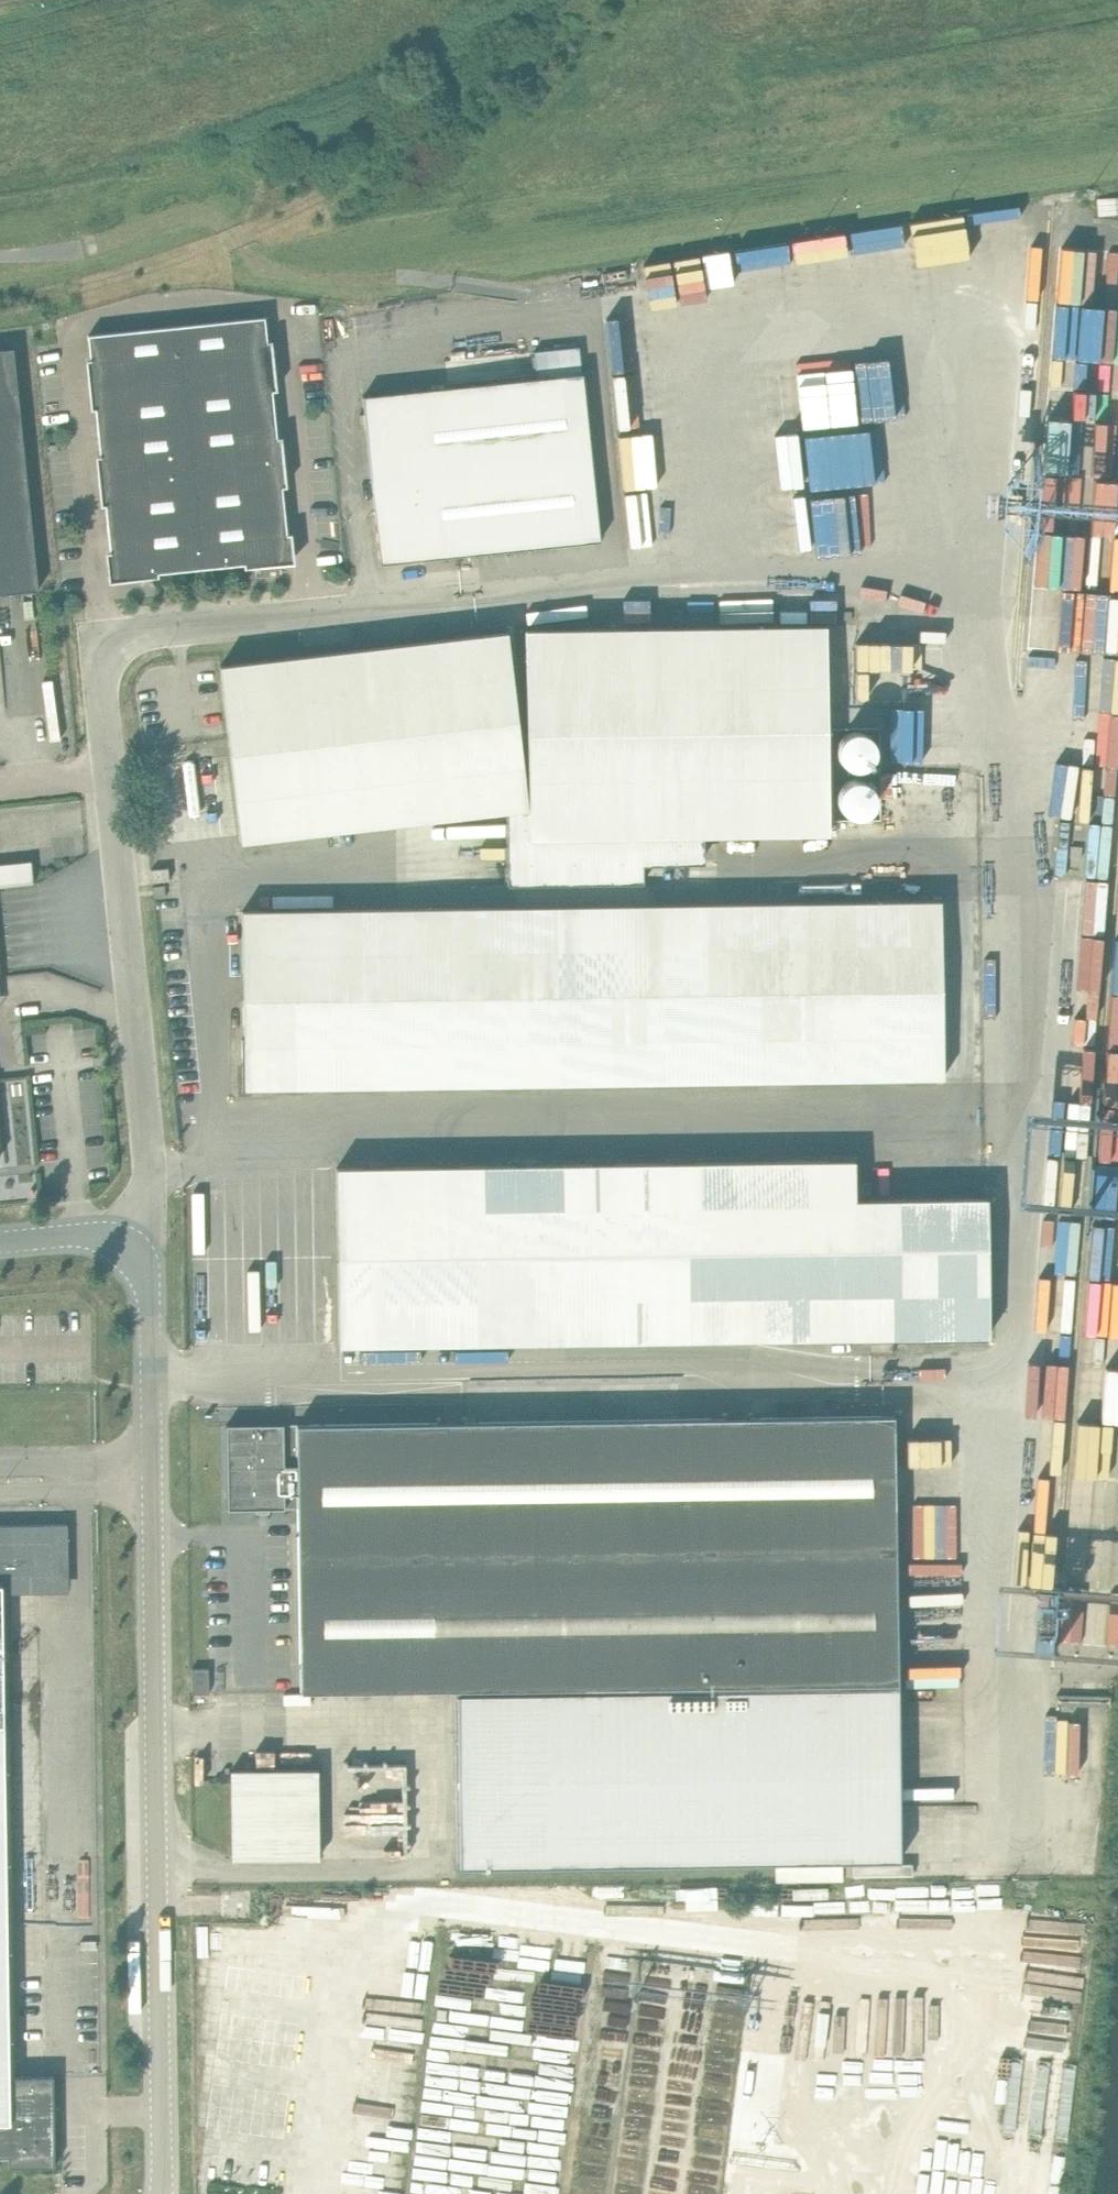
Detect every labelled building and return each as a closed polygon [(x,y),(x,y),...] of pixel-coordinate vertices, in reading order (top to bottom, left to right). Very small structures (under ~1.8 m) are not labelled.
[(113,577),(290,559),(265,317),(88,335),(113,577)] [(539,378),(362,396),(380,564),(424,559),(600,541),(582,373),(580,346),(536,351),(539,378)] [(0,349),(0,594),(38,590),(13,348),(0,349)] [(681,596),(682,610),(671,610),(671,626),(682,626),(682,623),(735,622),(734,595),(681,596)] [(669,616),(669,605),(658,605),(658,616),(669,616)] [(610,628),(526,630),(529,809),(529,839),(641,837),(829,834),(825,625),(670,627),(610,628)] [(507,632),(354,650),(220,666),(241,842),(507,811),(528,809),(507,632)] [(642,883),(641,837),(529,839),(529,809),(528,809),(507,811),(508,885),(642,883)] [(168,867),(151,869),(153,882),(169,880),(168,867)] [(940,900),(242,910),(244,1038),(242,1038),(243,1091),(269,1090),(269,1088),(943,1078),(940,900)] [(94,1057),(95,1067),(107,1066),(105,1055),(94,1057)] [(855,1159),(336,1167),(339,1345),(989,1335),(988,1196),(855,1199),(855,1159)] [(297,1466),(298,1507),(301,1691),(457,1689),(897,1682),(894,1415),(297,1424),(297,1466)] [(297,1424),(228,1425),(229,1508),(298,1507),(297,1466),(297,1424)] [(4,1705),(2,1592),(68,1591),(67,1524),(0,1525),(0,1705),(4,1705)] [(208,1668),(192,1669),(192,1693),(209,1693),(208,1668)] [(900,1860),(897,1682),(457,1689),(460,1867),(900,1860)] [(4,1705),(0,1705),(0,2157),(9,2157),(9,2166),(55,2166),(54,2121),(61,2121),(60,2108),(54,2108),(53,2075),(9,2076),(4,1705)] [(319,1858),(318,1769),(231,1770),(233,1859),(319,1858)] [(223,2125),(224,2179),(285,2178),(284,2098),(223,2099),(223,2125)]
